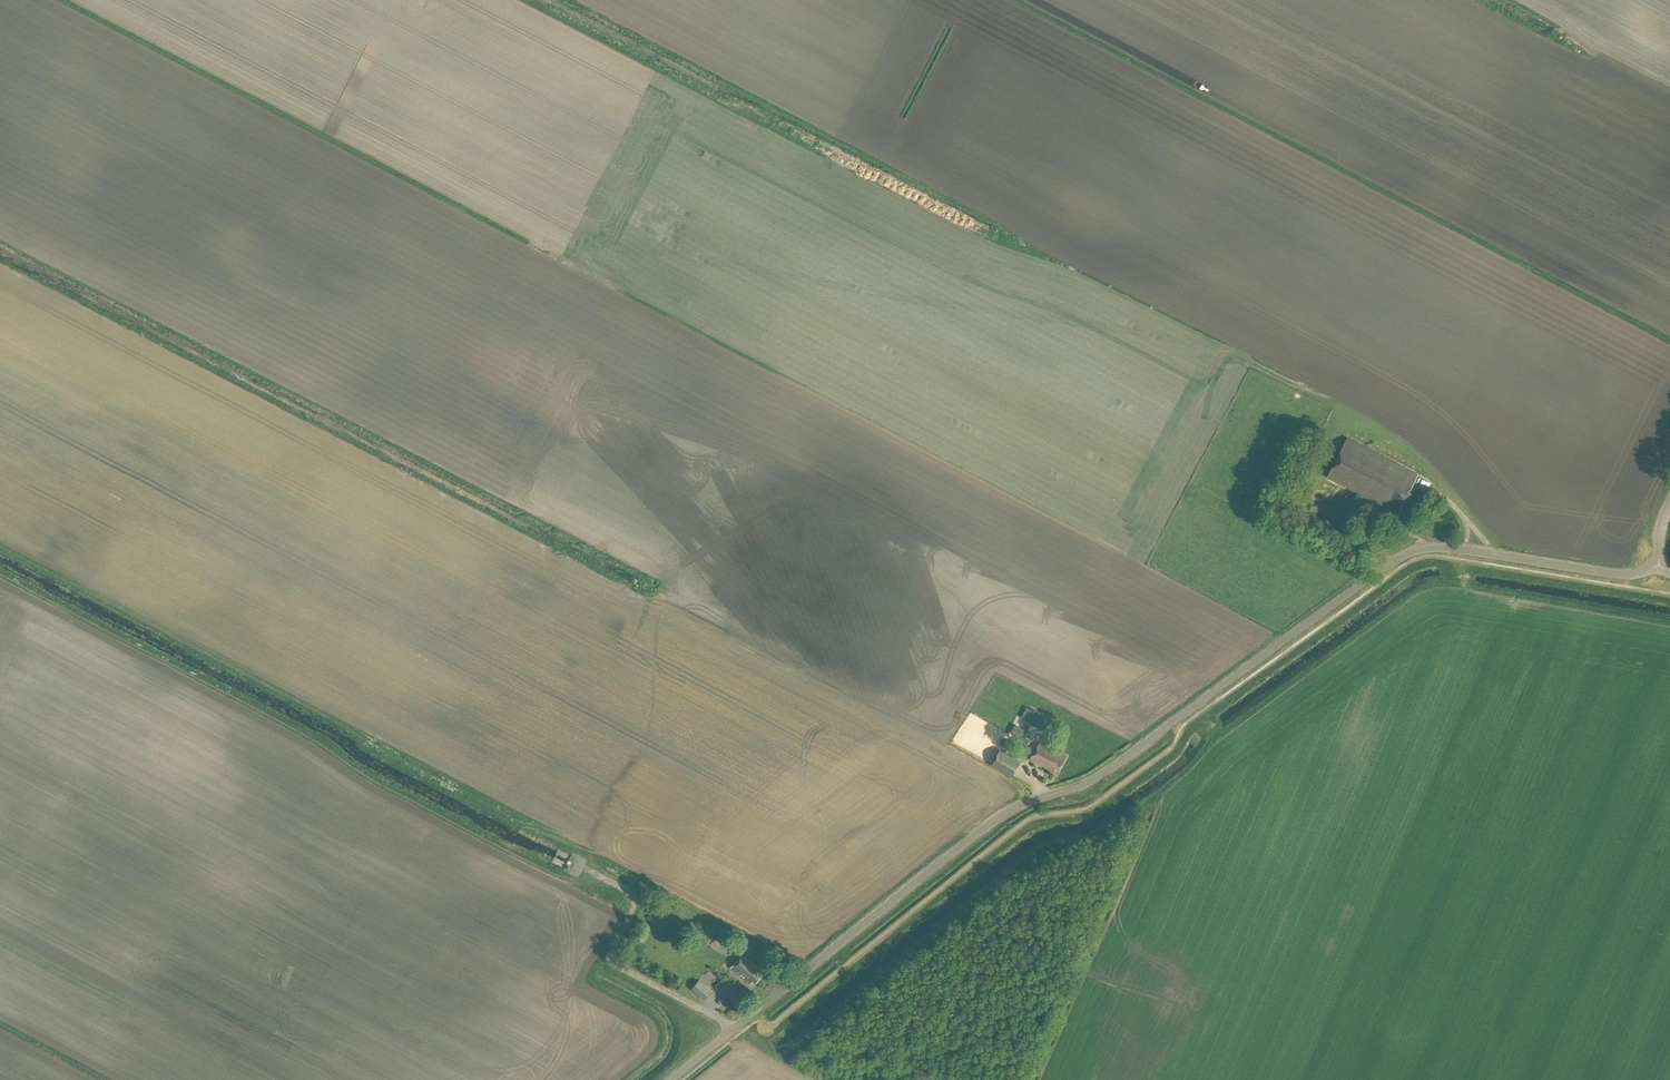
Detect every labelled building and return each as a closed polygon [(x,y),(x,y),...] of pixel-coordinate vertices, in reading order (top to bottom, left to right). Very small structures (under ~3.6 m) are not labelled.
[(1398,512),(1418,475),(1347,438),(1327,477),(1383,507),(1385,504),(1398,512)] [(1318,507),(1312,505),(1310,512),(1316,514),(1318,507)] [(1052,718),(1036,709),(1029,721),(1046,730),(1052,718)] [(1027,725),(1019,720),(1012,733),(1020,737),(1027,725)] [(1060,770),(1067,756),(1056,749),(1055,751),(1040,742),(1030,759),(1054,772),(1057,769),(1060,770)] [(986,757),(991,759),(996,750),(991,747),(986,757)] [(1013,776),(1020,763),(999,752),(992,764),(1013,776)] [(762,972),(740,953),(728,967),(747,984),(750,981),(752,983),(762,972)] [(691,989),(704,1000),(711,991),(707,987),(704,991),(695,984),(691,989)]
